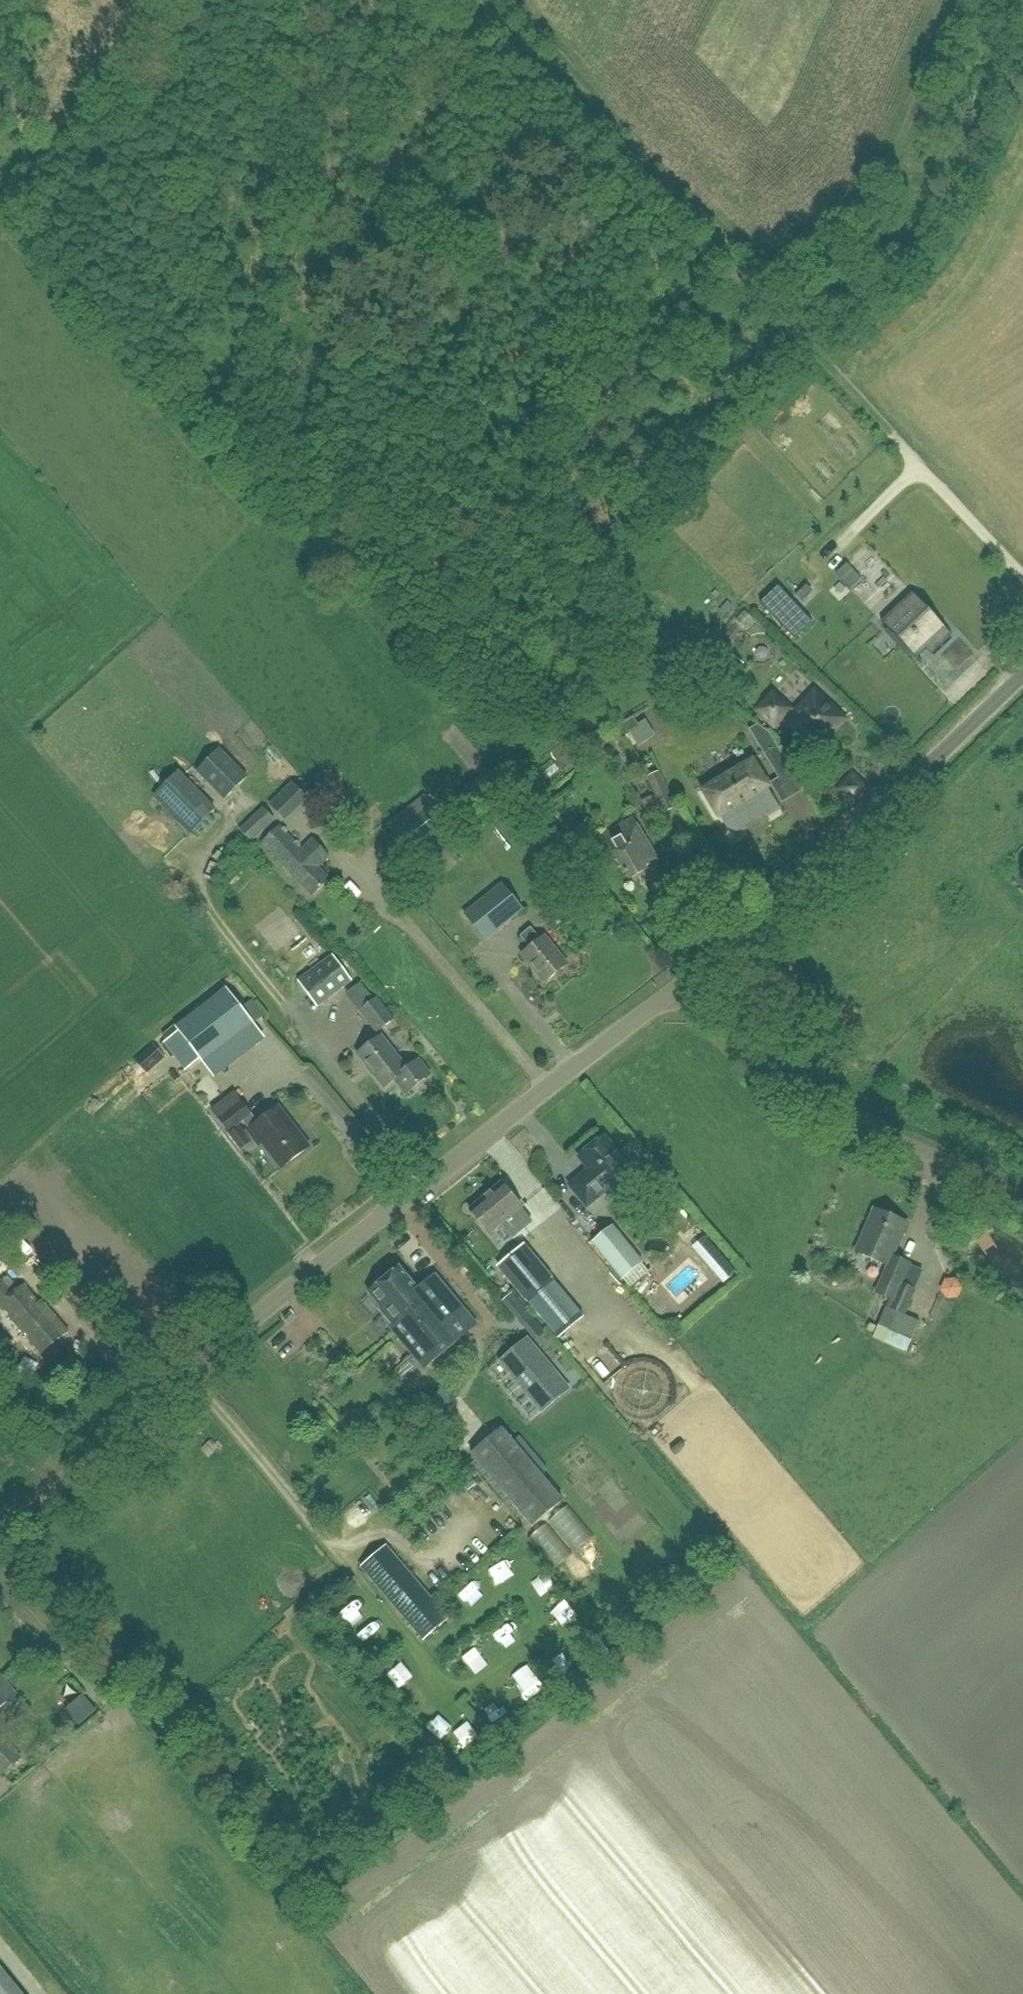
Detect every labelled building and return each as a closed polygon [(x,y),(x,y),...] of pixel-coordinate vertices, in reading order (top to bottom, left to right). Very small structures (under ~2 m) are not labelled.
[(851,564),(841,575),(857,591),(868,581),(851,564)] [(780,587),(761,604),(793,640),(812,623),(780,587)] [(881,622),(921,664),(922,663),(917,658),(926,649),(931,655),(951,635),(912,593),(881,622)] [(816,750),(843,720),(814,693),(795,714),(773,694),(758,710),(775,727),(783,719),(816,750)] [(638,725),(630,730),(640,745),(648,741),(638,725)] [(752,735),(766,747),(775,738),(761,725),(752,735)] [(792,772),(777,747),(768,752),(783,777),(792,772)] [(222,800),(247,775),(220,749),(196,773),(207,785),(222,800)] [(766,818),(780,809),(767,788),(769,787),(752,760),(701,791),(718,818),(720,817),(733,838),(746,830),(744,827),(764,815),(766,818)] [(479,807),(503,789),(490,771),(466,789),(479,807)] [(214,809),(178,772),(154,796),(191,832),(214,809)] [(674,809),(658,772),(646,777),(655,798),(644,804),(649,815),(661,809),(663,814),(674,809)] [(305,797),(292,784),(270,805),(283,818),(305,797)] [(448,826),(424,796),(386,825),(410,856),(448,826)] [(252,843),(275,821),(263,809),(241,831),(252,843)] [(643,866),(657,859),(643,834),(643,833),(635,818),(603,835),(611,851),(612,851),(627,879),(645,870),(643,866)] [(330,880),(321,871),(319,868),(330,858),(313,840),(302,851),(280,827),(261,845),(277,862),(278,860),(313,897),(330,880)] [(523,912),(501,885),(464,915),(486,941),(523,912)] [(545,984),(567,966),(544,937),(539,941),(529,929),(520,937),(530,949),(522,956),(545,984)] [(317,1008),(351,980),(331,955),(296,983),(317,1008)] [(191,1046),(203,1062),(253,1023),(226,988),(176,1027),(181,1033),(165,1046),(175,1058),(191,1046)] [(375,1034),(394,1019),(376,997),(358,1011),(375,1034)] [(418,1060),(406,1070),(381,1037),(357,1056),(384,1089),(394,1081),(405,1095),(430,1076),(418,1060)] [(161,1047),(141,1062),(151,1075),(171,1059),(161,1047)] [(281,1169),(308,1148),(277,1107),(256,1124),(239,1103),(218,1119),(227,1133),(242,1122),(248,1130),(247,1130),(258,1147),(262,1144),(281,1169)] [(610,1194),(634,1174),(604,1137),(579,1157),(591,1171),(583,1178),(582,1176),(570,1186),(587,1207),(607,1190),(610,1194)] [(509,1234),(527,1220),(519,1210),(521,1208),(501,1183),(468,1209),(488,1234),(501,1224),(509,1234)] [(893,1257),(907,1224),(874,1210),(856,1253),(888,1266),(876,1294),(893,1301),(890,1309),(905,1315),(917,1287),(903,1282),(910,1265),(893,1257)] [(593,1244),(622,1280),(642,1263),(613,1227),(593,1244)] [(524,1246),(498,1267),(558,1338),(584,1317),(524,1246)] [(423,1370),(476,1325),(434,1275),(419,1288),(401,1267),(370,1293),(385,1311),(381,1314),(391,1326),(388,1328),(423,1370)] [(0,1307),(40,1354),(67,1330),(45,1304),(41,1307),(24,1287),(14,1296),(1,1280),(0,1280),(0,1307)] [(887,1308),(874,1339),(906,1353),(919,1322),(887,1308)] [(569,1391),(527,1340),(501,1362),(544,1412),(569,1391)] [(606,1377),(624,1364),(611,1346),(593,1359),(606,1377)] [(533,1528),(563,1502),(501,1429),(471,1455),(533,1528)] [(589,1450),(578,1455),(585,1472),(596,1467),(589,1450)] [(423,1643),(450,1620),(386,1544),(359,1566),(423,1643)] [(14,1696),(0,1679),(0,1708),(14,1696)] [(62,1711),(77,1729),(100,1709),(85,1691),(62,1711)] [(0,1738),(0,1774),(1,1776),(19,1760),(0,1738)] [(0,1968),(0,1993),(22,1993),(0,1968)]
